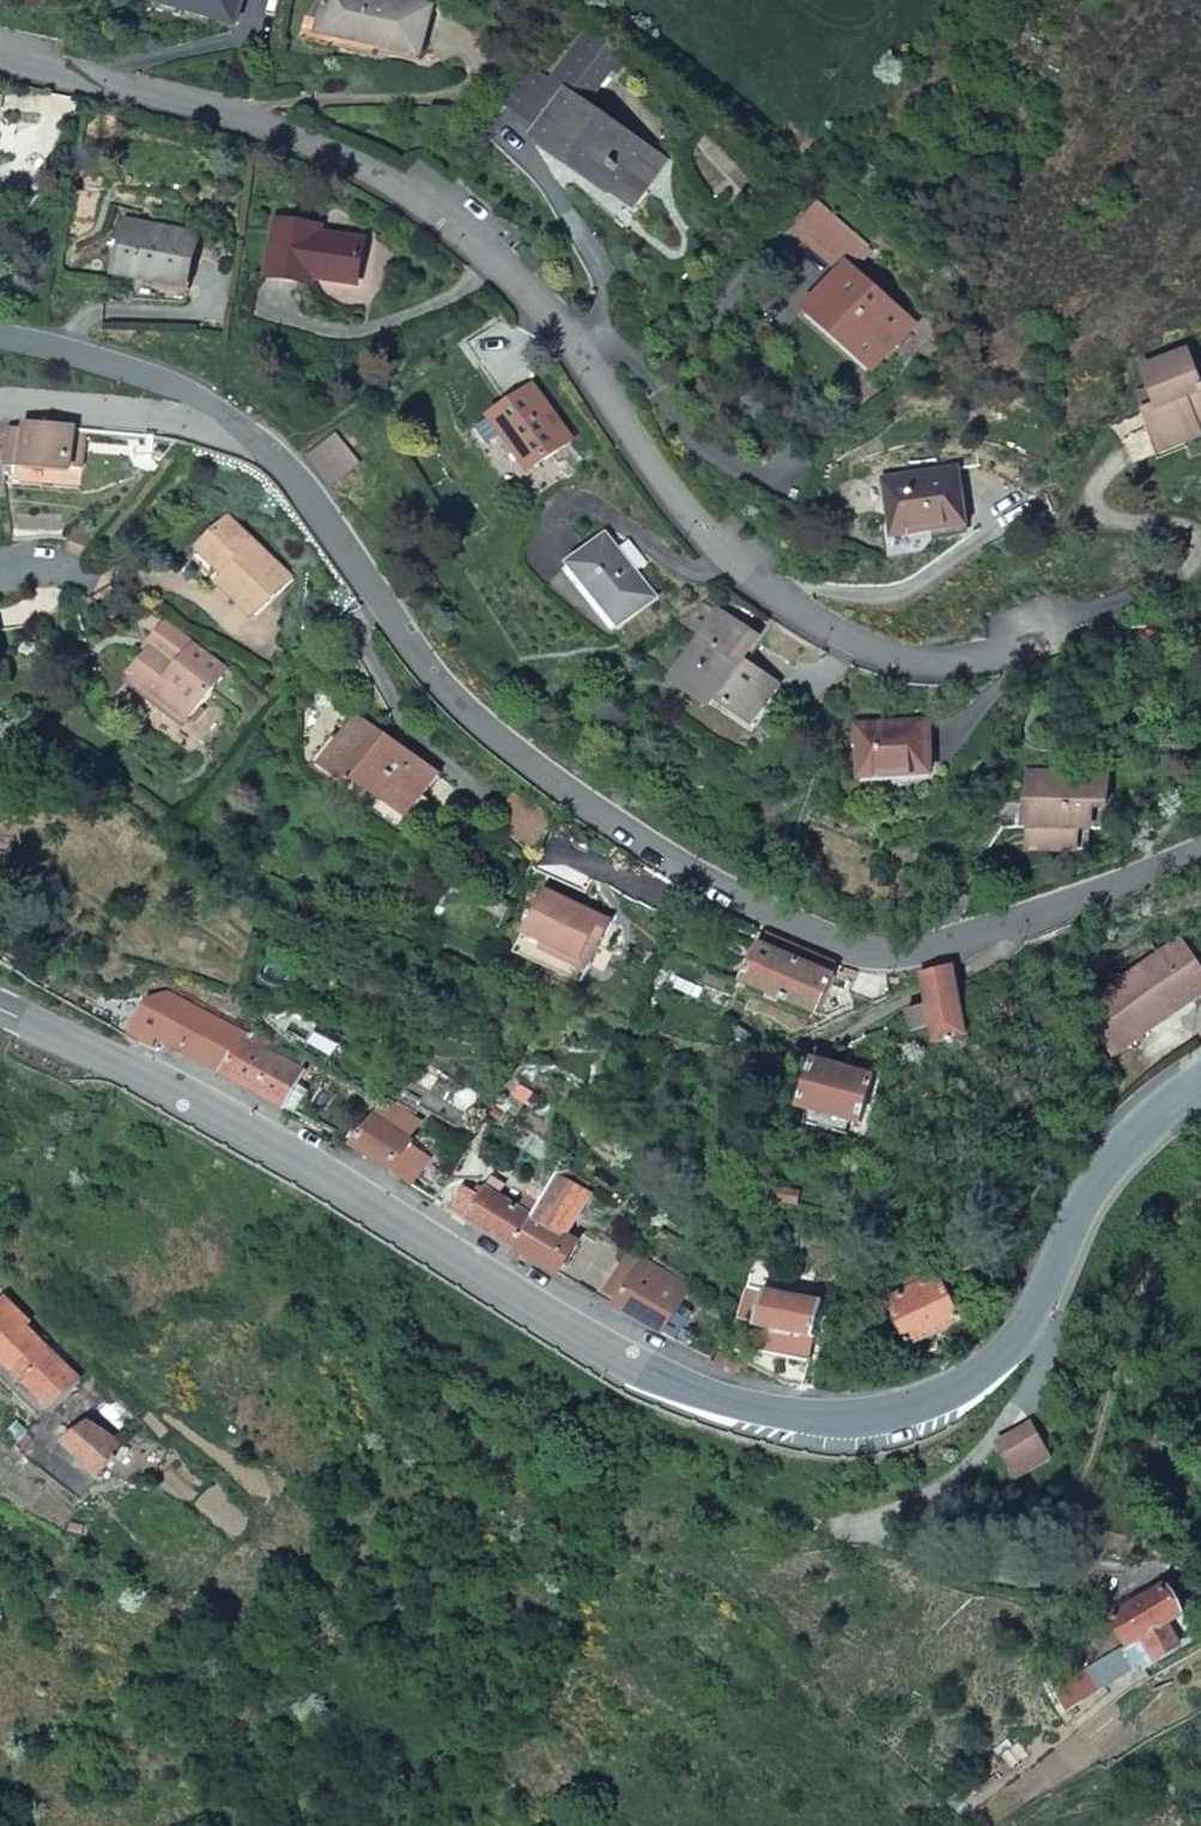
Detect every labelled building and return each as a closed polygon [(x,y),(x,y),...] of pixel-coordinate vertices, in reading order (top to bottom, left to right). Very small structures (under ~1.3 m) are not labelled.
[(173,0),(150,0),(148,6),(189,18),(192,10),(193,6),(173,0)] [(193,6),(192,10),(236,22),(242,0),(173,0),(193,6)] [(420,54),(432,4),(411,0),(326,0),(320,31),(339,35),(420,54)] [(666,161),(586,106),(594,93),(590,90),(609,64),(617,71),(630,54),(588,25),(548,79),(531,68),(508,103),(543,128),(537,137),(571,161),(574,156),(637,200),(666,161)] [(301,39),(336,47),(339,35),(320,31),(304,28),(301,39)] [(637,200),(574,156),(571,161),(634,205),(637,200)] [(845,271),(811,308),(873,367),(915,322),(852,265),(871,244),(822,200),(797,227),(845,271)] [(267,276),(312,284),(314,277),(356,284),(363,240),(320,232),(320,226),(276,220),(267,276)] [(115,272),(185,285),(195,236),(125,221),(115,272)] [(1200,434),(1198,425),(1200,424),(1200,387),(1186,350),(1140,368),(1148,388),(1135,393),(1137,399),(1151,394),(1156,406),(1142,411),(1158,450),(1200,434)] [(510,430),(535,467),(573,441),(535,387),(477,429),(488,445),(504,434),(510,430)] [(1137,399),(1142,411),(1156,406),(1151,394),(1137,399)] [(5,464),(71,470),(72,467),(82,468),(85,433),(74,433),(74,429),(48,426),(22,424),(22,431),(7,430),(5,464)] [(535,467),(510,430),(504,434),(531,470),(535,467)] [(330,485),(357,462),(334,435),(307,459),(330,485)] [(966,526),(957,466),(882,477),(892,538),(966,526)] [(197,546),(226,572),(217,582),(254,617),(291,578),(226,515),(197,546)] [(64,550),(84,558),(92,538),(72,530),(64,550)] [(571,565),(619,625),(655,596),(635,571),(618,549),(606,536),(571,565)] [(647,563),(629,541),(618,549),(635,571),(647,563)] [(188,555),(217,582),(226,572),(197,546),(188,555)] [(704,635),(673,680),(712,706),(717,699),(750,721),(776,683),(743,661),(758,637),(720,611),(704,602),(680,619),(704,635)] [(226,669),(165,621),(150,640),(154,643),(177,661),(172,667),(150,649),(124,682),(148,699),(151,694),(185,720),(208,691),(226,669)] [(177,661),(154,643),(150,649),(172,667),(177,661)] [(215,697),(234,674),(226,669),(208,691),(215,697)] [(185,720),(151,694),(148,699),(181,725),(185,720)] [(358,782),(406,817),(423,794),(437,774),(360,718),(342,741),(323,767),(353,788),(358,782)] [(863,776),(931,772),(928,722),(858,726),(863,776)] [(335,735),(311,769),(400,831),(409,829),(431,800),(423,794),(406,817),(358,782),(353,788),(323,767),(342,741),(335,735)] [(1030,806),(1029,825),(1028,848),(1078,850),(1079,829),(1091,830),(1092,807),(1105,808),(1108,808),(1108,776),(1027,771),(1025,806),(1030,806)] [(1104,830),(1105,808),(1092,807),(1091,830),(1104,830)] [(1079,829),(1078,850),(1090,851),(1091,830),(1079,829)] [(575,849),(550,836),(540,856),(565,868),(575,849)] [(582,961),(593,937),(603,942),(612,923),(545,890),(525,934),(528,936),(520,953),(582,982),(589,965),(582,961)] [(766,935),(762,943),(758,942),(741,983),(819,1017),(836,976),(815,967),(819,958),(792,947),(766,935)] [(1176,936),(1077,1004),(1114,1053),(1191,999),(1200,992),(1200,971),(1176,936)] [(592,966),(603,942),(593,937),(582,961),(589,965),(592,966)] [(910,1034),(931,1029),(935,1044),(966,1036),(954,978),(952,965),(919,973),(922,992),(925,1005),(905,1010),(910,1034)] [(668,993),(674,978),(662,972),(656,987),(668,993)] [(163,1041),(220,1072),(241,1037),(243,1033),(165,993),(155,1002),(148,998),(133,1025),(163,1041)] [(241,1037),(220,1072),(281,1105),(292,1083),(299,1069),(265,1050),(272,1038),(255,1029),(247,1041),(241,1037)] [(310,1042),(332,1054),(338,1042),(317,1030),(310,1042)] [(265,1050),(299,1069),(305,1058),(272,1038),(265,1050)] [(874,1076),(812,1058),(799,1108),(860,1125),(874,1076)] [(292,1083),(281,1105),(286,1107),(294,1112),(307,1090),(292,1083)] [(467,1117),(427,1096),(421,1108),(460,1129),(467,1117)] [(390,1170),(410,1183),(427,1156),(410,1145),(411,1143),(408,1140),(419,1123),(386,1101),(353,1145),(390,1170)] [(441,1203),(516,1250),(541,1206),(490,1177),(482,1189),(477,1187),(473,1192),(462,1186),(456,1196),(449,1191),(441,1203)] [(541,1206),(516,1250),(553,1271),(572,1237),(565,1232),(586,1193),(556,1177),(541,1206)] [(600,1298),(613,1306),(642,1259),(628,1251),(600,1298)] [(662,1334),(689,1287),(642,1259),(613,1306),(662,1334)] [(937,1275),(886,1301),(911,1349),(961,1322),(937,1275)] [(820,1302),(746,1286),(737,1329),(755,1333),(753,1342),(774,1347),(773,1350),(802,1356),(806,1337),(812,1339),(820,1302)] [(0,1300),(0,1358),(52,1409),(80,1380),(28,1327),(30,1324),(3,1297),(0,1300)] [(86,1422),(63,1441),(99,1475),(122,1444),(86,1422)] [(1052,1460),(1032,1426),(1026,1429),(999,1444),(1018,1479),(1052,1460)] [(1164,1586),(1111,1616),(1128,1646),(1139,1666),(1141,1671),(1180,1647),(1177,1641),(1168,1625),(1181,1616),(1164,1586)] [(1181,1616),(1168,1625),(1177,1641),(1191,1633),(1181,1616)] [(1128,1646),(1090,1668),(1102,1688),(1139,1666),(1128,1646)] [(1090,1668),(1055,1689),(1067,1709),(1102,1688),(1090,1668)] [(212,1815),(210,1814),(205,1814),(202,1815),(195,1819),(195,1821),(194,1825),(218,1825),(218,1822),(215,1817),(212,1815)]
